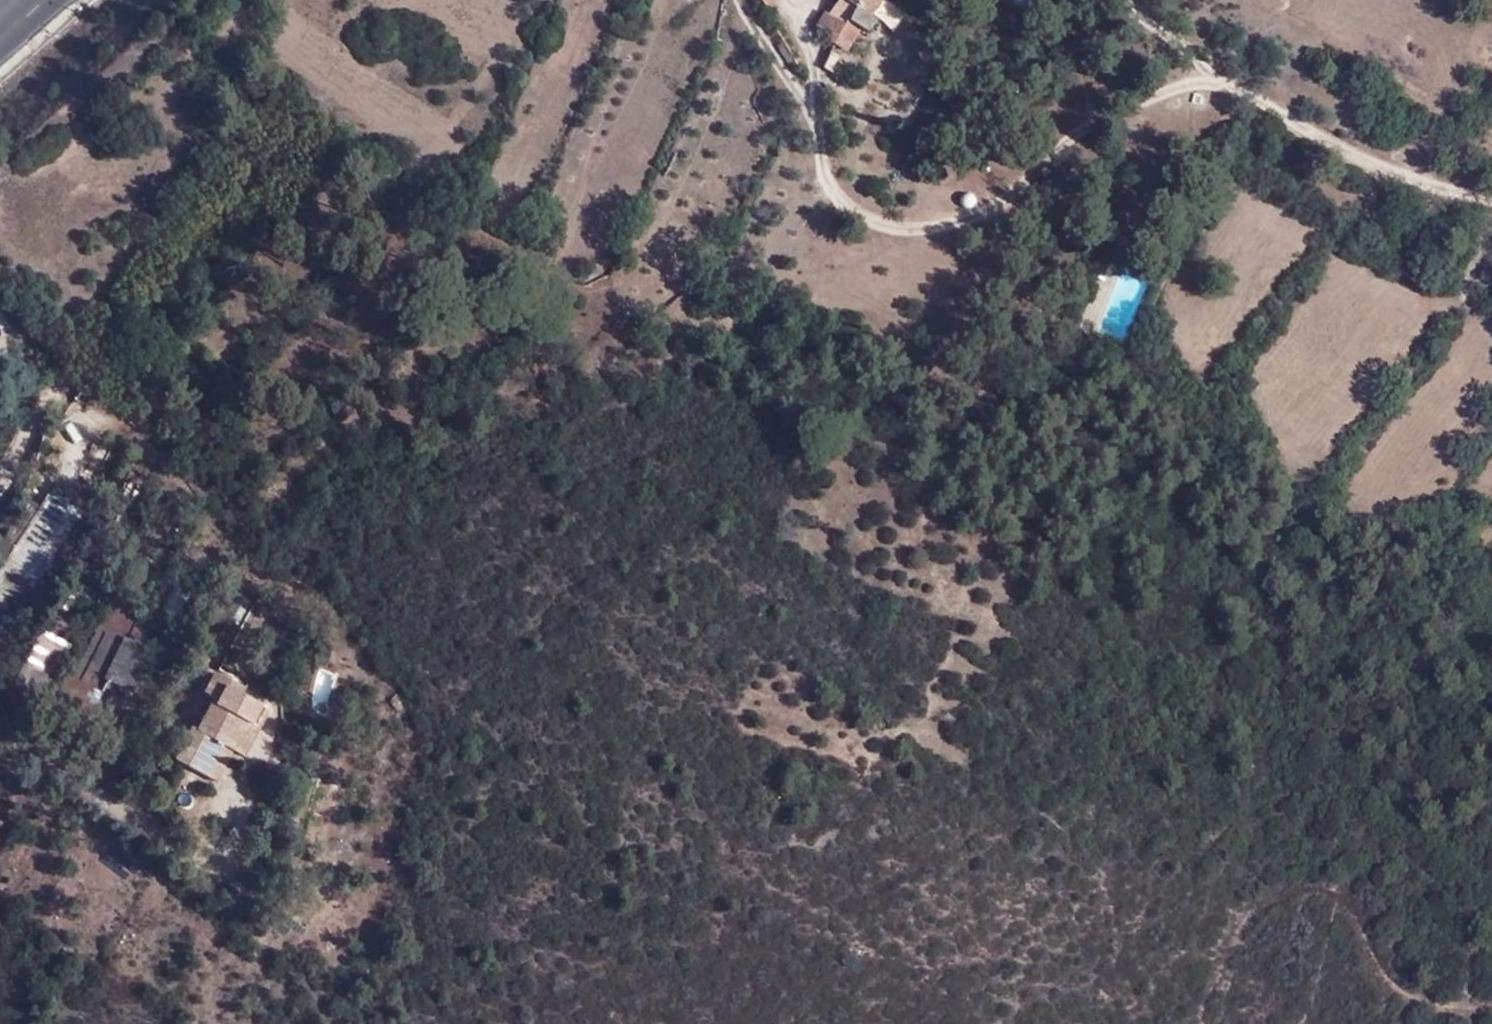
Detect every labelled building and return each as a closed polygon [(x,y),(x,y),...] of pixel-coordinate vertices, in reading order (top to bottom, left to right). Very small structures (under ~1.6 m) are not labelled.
[(880,0),(835,0),(828,11),(842,22),(839,27),(850,36),(859,25),(868,31),(878,17),(872,12),(880,0)] [(0,570),(0,639),(9,625),(26,600),(85,510),(51,489),(0,570)] [(129,694),(150,651),(125,639),(136,616),(126,611),(130,601),(111,592),(99,618),(106,621),(79,680),(95,688),(99,680),(129,694)] [(38,705),(66,647),(39,634),(11,691),(38,705)] [(217,747),(227,752),(251,703),(234,695),(238,687),(211,672),(201,692),(209,697),(193,731),(185,728),(169,762),(201,777),(217,747)] [(322,696),(307,693),(309,710),(321,713),(322,697),(322,696)] [(262,709),(251,703),(227,752),(238,757),(262,709)] [(217,747),(201,777),(211,783),(227,752),(217,747)]
